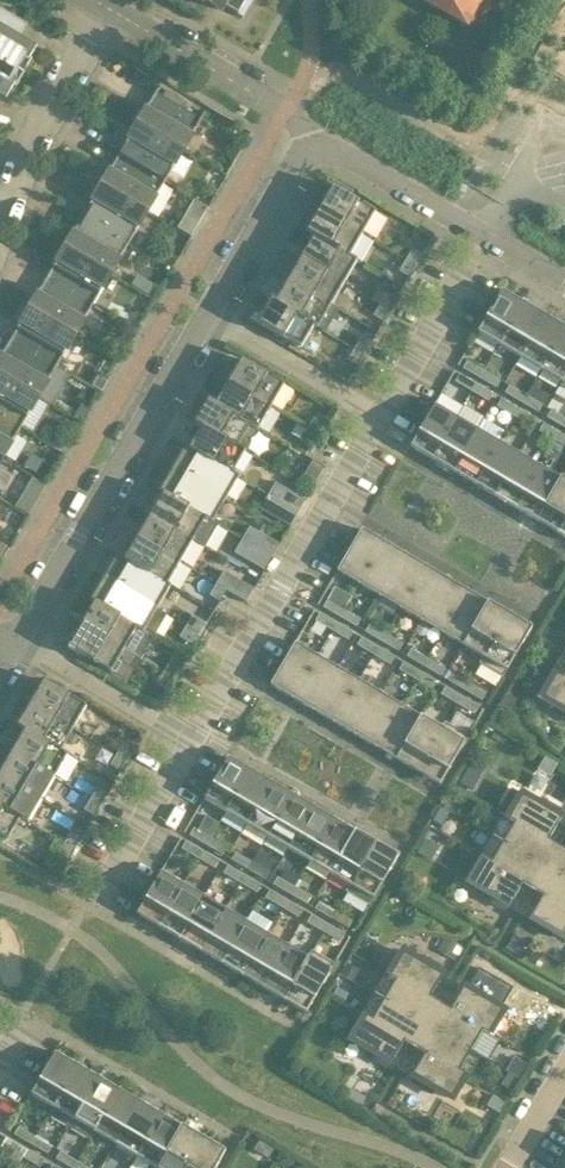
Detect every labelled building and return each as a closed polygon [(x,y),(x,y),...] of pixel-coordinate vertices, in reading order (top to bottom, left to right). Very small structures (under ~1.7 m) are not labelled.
[(210,4),(222,11),(224,8),(242,18),(252,0),(203,0),(210,4)] [(488,0),(419,0),(419,1),(470,31),(488,0)] [(23,74),(31,60),(29,58),(36,47),(14,34),(21,21),(0,9),(0,60),(23,74)] [(7,95),(12,86),(15,88),(23,74),(0,60),(0,94),(6,98),(7,95)] [(159,86),(153,95),(136,124),(182,151),(205,113),(204,112),(199,119),(156,94),(160,87),(159,86)] [(182,151),(136,124),(118,155),(164,182),(182,151)] [(164,182),(118,155),(100,186),(146,213),(164,182)] [(319,210),(362,235),(375,212),(350,197),(353,192),(353,191),(351,194),(334,184),(319,210)] [(146,213),(100,186),(82,217),(128,244),(146,213)] [(349,257),(349,256),(362,235),(319,210),(306,232),(349,257)] [(128,244),(82,217),(64,248),(110,275),(128,244)] [(195,226),(185,221),(179,230),(190,236),(195,226)] [(349,257),(306,232),(297,247),(304,252),(300,258),(343,284),(357,261),(349,256),(349,257)] [(110,275),(64,248),(46,278),(92,305),(110,275)] [(411,249),(405,260),(414,266),(421,255),(411,249)] [(168,254),(162,264),(172,269),(178,260),(168,254)] [(330,306),(343,284),(300,258),(287,281),(330,306)] [(408,277),(414,266),(405,260),(398,272),(408,277)] [(92,305),(46,278),(28,309),(74,336),(92,305)] [(157,290),(143,281),(138,289),(152,298),(157,290)] [(317,329),(330,306),(287,281),(275,302),(274,303),(314,326),(313,327),(317,329)] [(380,305),(389,310),(395,299),(378,289),(371,301),(379,306),(380,305)] [(476,333),(498,346),(523,304),(501,291),(476,333)] [(274,303),(275,302),(271,300),(257,324),(300,349),(313,327),(314,326),(274,303)] [(544,316),(523,304),(498,346),(519,358),(544,316)] [(382,322),(389,310),(380,305),(379,306),(373,316),(382,322)] [(74,336),(28,309),(10,340),(56,367),(74,336)] [(540,370),(564,328),(544,316),(519,358),(540,370)] [(564,328),(540,370),(561,383),(564,376),(564,329),(564,328)] [(360,338),(353,349),(364,355),(370,344),(360,338)] [(10,340),(0,357),(0,376),(38,398),(56,367),(10,340)] [(357,367),(364,355),(353,349),(347,361),(357,367)] [(227,383),(270,408),(284,385),(241,360),(227,383)] [(463,369),(479,379),(483,371),(467,362),(463,369)] [(500,381),(483,371),(479,379),(495,388),(500,381)] [(455,383),(471,392),(476,384),(459,375),(455,383)] [(0,376),(0,417),(20,429),(38,398),(0,376)] [(91,388),(100,393),(106,383),(97,378),(91,388)] [(250,426),(249,427),(257,431),(270,408),(227,383),(215,404),(214,405),(250,426)] [(492,394),(476,384),(471,392),(488,401),(492,394)] [(504,394),(521,403),(525,396),(509,386),(504,394)] [(541,405),(525,396),(521,403),(537,413),(541,405)] [(497,407),(513,417),(517,409),(501,399),(497,407)] [(237,448),(237,447),(249,427),(250,426),(214,405),(215,404),(207,400),(194,423),(237,448)] [(409,447),(431,460),(456,418),(434,405),(409,447)] [(89,412),(80,407),(73,419),(82,424),(89,412)] [(534,418),(517,409),(513,417),(529,426),(534,418)] [(563,428),(564,424),(564,419),(551,411),(546,418),(563,428)] [(0,417),(0,459),(2,460),(20,429),(0,417)] [(313,418),(306,429),(316,435),(322,423),(313,418)] [(477,430),(456,418),(431,460),(452,472),(477,430)] [(237,448),(194,423),(181,444),(185,446),(185,447),(231,475),(232,474),(245,452),(237,447),(237,448)] [(538,432),(555,441),(559,434),(543,424),(538,432)] [(309,446),(316,435),(306,429),(300,440),(309,446)] [(452,472),(473,484),(498,443),(477,430),(452,472)] [(559,434),(555,441),(564,447),(564,437),(559,434)] [(69,446),(58,439),(53,448),(64,455),(69,446)] [(519,455),(498,443),(473,484),(494,497),(519,455)] [(171,469),(225,501),(238,478),(232,474),(231,475),(185,447),(171,469)] [(494,497),(515,509),(540,467),(519,455),(494,497)] [(312,462),(304,476),(315,482),(323,469),(312,462)] [(561,480),(540,467),(515,509),(536,521),(561,480)] [(225,501),(171,469),(158,492),(162,494),(212,523),(225,501)] [(561,480),(536,521),(557,534),(564,520),(564,482),(561,480)] [(267,496),(297,513),(305,500),(275,482),(267,496)] [(24,492),(14,509),(27,517),(37,500),(24,492)] [(162,494),(149,516),(192,541),(205,548),(218,526),(212,523),(162,494)] [(289,527),(297,513),(267,496),(260,509),(289,527)] [(136,538),(179,563),(192,541),(149,516),(136,538)] [(557,534),(564,538),(564,520),(557,534)] [(241,540),(271,558),(279,544),(249,527),(241,540)] [(336,572),(358,585),(383,543),(361,530),(336,572)] [(136,538),(124,559),(123,560),(166,586),(167,585),(179,563),(136,538)] [(263,571),(271,558),(241,540),(234,553),(263,571)] [(404,555),(383,543),(358,585),(379,597),(404,555)] [(170,586),(167,585),(166,586),(123,560),(124,559),(116,555),(103,578),(156,609),(170,586)] [(379,597),(400,609),(425,567),(404,555),(379,597)] [(446,580),(425,567),(400,609),(421,622),(446,580)] [(215,585),(225,590),(246,602),(253,589),(223,571),(215,585)] [(156,609),(103,578),(89,601),(93,603),(94,602),(137,628),(136,629),(152,638),(166,615),(156,609)] [(421,622),(442,634),(467,592),(446,580),(421,622)] [(219,602),(225,590),(215,585),(209,596),(219,602)] [(488,604),(467,592),(442,634),(463,646),(488,604)] [(322,607),(339,617),(343,610),(326,600),(322,607)] [(94,602),(93,603),(81,625),(124,650),(136,629),(137,628),(94,602)] [(488,604),(463,646),(483,658),(484,659),(509,617),(488,604)] [(360,620),(343,610),(339,617),(356,627),(360,620)] [(331,631),(336,623),(318,614),(314,621),(331,631)] [(185,627),(199,634),(206,623),(192,615),(185,627)] [(531,629),(509,617),(484,659),(483,658),(479,665),(502,678),(531,629)] [(352,633),(336,623),(331,631),(348,641),(352,633)] [(136,656),(124,650),(81,625),(67,648),(110,673),(118,660),(131,667),(136,656)] [(364,632),(381,642),(385,634),(369,625),(364,632)] [(192,646),(199,634),(185,627),(179,638),(192,646)] [(402,644),(385,634),(381,642),(398,651),(402,644)] [(361,638),(361,639),(356,646),(373,656),(378,648),(361,638)] [(270,686),(292,698),(316,657),(294,644),(270,686)] [(394,657),(378,648),(373,656),(389,665),(394,657)] [(406,657),(423,667),(428,659),(411,649),(406,657)] [(292,698),(313,711),(337,669),(316,657),(292,698)] [(444,668),(428,659),(423,667),(439,676),(444,668)] [(170,662),(163,673),(173,679),(180,667),(170,662)] [(403,663),(403,664),(399,670),(415,680),(420,673),(403,663)] [(313,711),(334,723),(358,681),(337,669),(313,711)] [(166,690),(173,679),(163,673),(157,684),(166,690)] [(436,682),(420,673),(415,680),(432,690),(436,682)] [(449,681),(465,691),(469,684),(453,674),(449,681)] [(562,678),(555,674),(541,698),(559,709),(555,714),(564,719),(564,680),(562,678)] [(29,704),(72,729),(86,706),(43,681),(29,704)] [(334,723),(355,735),(379,694),(358,681),(334,723)] [(485,694),(469,684),(465,691),(481,701),(485,694)] [(445,687),(444,688),(440,695),(457,705),(462,697),(445,687)] [(355,735),(376,748),(400,706),(379,694),(355,735)] [(507,694),(501,706),(511,710),(517,698),(507,694)] [(478,707),(462,697),(457,705),(474,714),(478,707)] [(59,751),(60,751),(72,729),(29,704),(16,726),(59,751)] [(376,748),(397,760),(421,718),(400,706),(376,748)] [(397,760),(418,773),(442,731),(440,730),(421,718),(397,760)] [(442,731),(418,773),(439,785),(468,736),(445,723),(440,730),(442,731)] [(59,751),(16,726),(7,741),(15,746),(11,753),(54,778),(67,755),(60,751),(59,751)] [(122,743),(116,755),(125,761),(132,749),(122,743)] [(54,778),(11,753),(0,771),(0,776),(41,800),(54,778)] [(119,771),(125,761),(116,755),(109,766),(119,771)] [(203,800),(225,813),(250,771),(227,758),(203,800)] [(270,783),(250,771),(225,813),(246,825),(270,783)] [(480,778),(468,771),(460,783),(473,790),(480,778)] [(0,776),(0,806),(20,818),(20,819),(27,823),(41,800),(0,776)] [(246,825),(267,837),(291,795),(270,783),(246,825)] [(96,788),(90,799),(99,805),(106,793),(96,788)] [(496,812),(507,819),(520,796),(509,790),(496,812)] [(312,808),(291,795),(267,837),(288,849),(312,808)] [(547,842),(548,840),(561,818),(558,816),(561,811),(542,800),(539,805),(521,795),(520,796),(507,819),(514,823),(514,822),(547,842)] [(92,816),(99,805),(90,799),(83,810),(92,816)] [(7,841),(20,819),(20,818),(0,806),(0,837),(7,841)] [(288,849),(309,862),(333,820),(312,808),(288,849)] [(449,813),(441,808),(434,820),(442,824),(449,813)] [(354,832),(333,820),(309,862),(330,874),(354,832)] [(502,843),(545,868),(558,846),(548,840),(547,842),(514,822),(514,823),(502,843)] [(189,836),(206,846),(210,838),(194,828),(189,836)] [(70,832),(64,843),(73,849),(80,837),(70,832)] [(354,832),(330,874),(349,885),(351,886),(375,844),(354,832)] [(226,847),(210,838),(206,846),(222,855),(226,847)] [(425,839),(417,852),(429,859),(437,846),(425,839)] [(181,849),(198,859),(202,852),(186,842),(181,849)] [(67,860),(73,849),(64,843),(57,855),(67,860)] [(532,890),(545,868),(502,843),(490,863),(523,883),(522,884),(532,890)] [(397,857),(375,844),(351,886),(349,885),(345,892),(369,906),(397,857)] [(545,868),(564,880),(564,850),(558,846),(545,868)] [(214,868),(218,861),(202,852),(198,859),(214,868)] [(231,860),(248,870),(252,863),(236,853),(231,860)] [(490,863),(483,859),(469,883),(487,893),(484,899),(503,910),(506,905),(509,906),(522,884),(523,883),(490,863)] [(268,872),(252,863),(248,870),(264,880),(268,872)] [(223,874),(240,884),(244,876),(227,866),(223,874)] [(545,868),(532,890),(543,896),(544,895),(564,907),(564,880),(545,868)] [(182,885),(160,872),(136,914),(158,927),(182,885)] [(260,885),(244,876),(240,884),(256,893),(260,885)] [(273,885),(289,895),(294,887),(277,877),(273,885)] [(179,939),(203,897),(182,885),(158,927),(179,939)] [(310,897),(294,887),(289,895),(306,904),(310,897)] [(265,898),(282,908),(286,901),(269,891),(265,898)] [(544,895),(543,896),(530,919),(533,920),(530,926),(549,937),(552,932),(564,939),(564,907),(544,895)] [(224,910),(203,897),(179,939),(200,952),(224,910)] [(302,910),(286,901),(282,908),(297,917),(302,910)] [(315,909),(331,919),(336,912),(319,902),(315,909)] [(221,964),(245,922),(224,910),(200,952),(221,964)] [(352,921),(336,912),(331,919),(347,929),(352,921)] [(307,923),(323,933),(328,925),(311,915),(307,923)] [(266,934),(245,922),(221,964),(242,976),(266,934)] [(344,934),(328,925),(323,933),(340,942),(344,934)] [(263,988),(287,947),(266,934),(242,976),(263,988)] [(526,942),(513,935),(506,948),(519,955),(526,942)] [(444,939),(437,951),(455,961),(462,949),(444,939)] [(307,958),(287,947),(263,988),(284,1001),(308,959),(307,958)] [(311,951),(307,958),(308,959),(284,1001),(305,1014),(334,965),(311,951)] [(428,999),(429,998),(442,975),(439,974),(442,968),(423,957),(420,962),(402,952),(388,976),(395,980),(428,999)] [(360,972),(346,964),(340,975),(353,983),(360,972)] [(383,1000),(427,1026),(439,1004),(429,998),(428,999),(395,980),(383,1000)] [(482,1030),(481,1031),(489,1035),(503,1011),(485,1000),(488,995),(469,984),(466,989),(463,987),(450,1010),(449,1011),(482,1030)] [(414,1048),(427,1026),(383,1000),(372,1021),(371,1021),(404,1040),(403,1042),(414,1048)] [(439,1004),(427,1026),(470,1051),(481,1031),(482,1030),(449,1011),(450,1010),(439,1004)] [(371,1021),(372,1021),(365,1016),(351,1041),(368,1051),(365,1056),(384,1067),(387,1062),(390,1064),(403,1042),(404,1040),(371,1021)] [(414,1048),(424,1054),(425,1052),(458,1072),(458,1071),(470,1051),(427,1026),(414,1048)] [(465,1075),(458,1071),(458,1072),(425,1052),(424,1054),(411,1076),(414,1078),(411,1083),(430,1094),(433,1089),(451,1099),(465,1075)] [(30,1095),(52,1107),(77,1066),(55,1053),(30,1095)] [(529,1063),(515,1055),(506,1070),(520,1078),(529,1063)] [(68,1128),(98,1078),(77,1066),(52,1107),(47,1116),(68,1128)] [(519,1080),(508,1073),(500,1086),(512,1092),(519,1080)] [(98,1078),(68,1128),(89,1140),(94,1132),(118,1090),(98,1078)] [(347,1099),(360,1107),(366,1096),(353,1088),(347,1099)] [(139,1103),(118,1090),(94,1132),(115,1144),(139,1103)] [(486,1106),(498,1113),(505,1101),(493,1094),(486,1106)] [(136,1157),(160,1115),(139,1103),(115,1144),(136,1157)] [(160,1115),(136,1157),(155,1167),(157,1167),(181,1127),(160,1115)] [(30,1144),(35,1137),(18,1127),(14,1135),(30,1144)] [(202,1139),(181,1127),(157,1167),(185,1167),(202,1139)] [(30,1144),(47,1154),(51,1147),(35,1137),(30,1144)] [(202,1139),(185,1167),(215,1167),(224,1152),(202,1139)] [(6,1148),(23,1158),(27,1150),(10,1141),(6,1148)] [(272,1149),(259,1142),(254,1150),(267,1158),(272,1149)] [(43,1160),(27,1150),(23,1158),(39,1167),(43,1160)] [(70,1167),(73,1167),(77,1162),(60,1152),(56,1159),(70,1167)]
